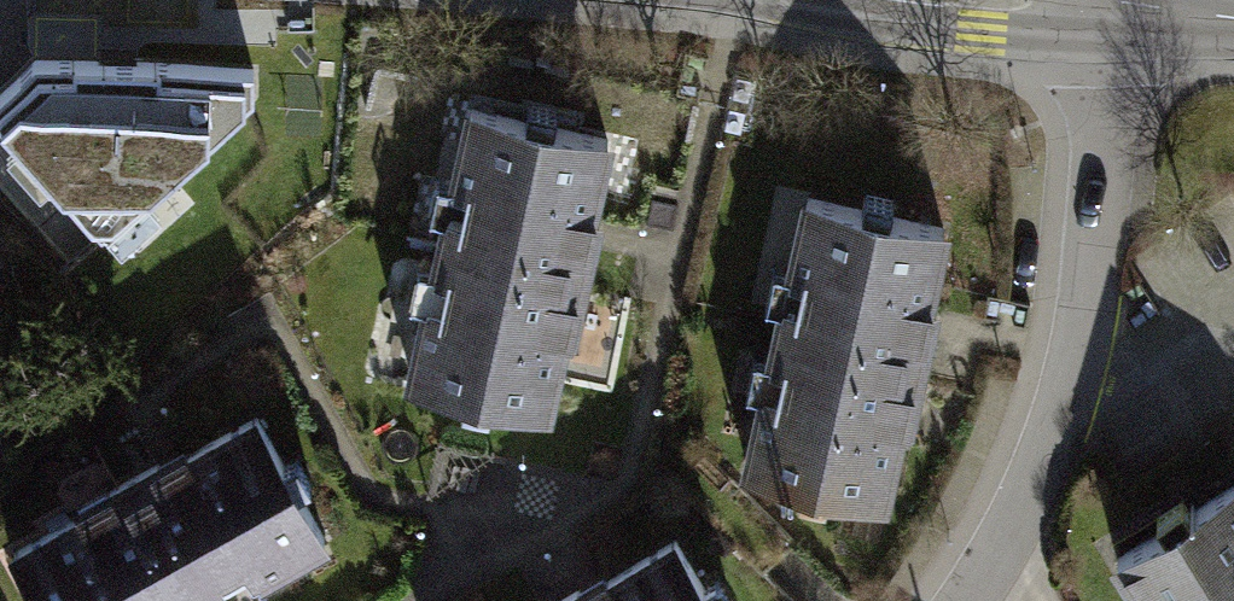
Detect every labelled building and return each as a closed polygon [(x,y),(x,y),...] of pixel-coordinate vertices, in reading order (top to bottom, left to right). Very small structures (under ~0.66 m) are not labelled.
[(35,60),(0,92),(0,116),(105,230),(252,97),(253,69),(35,60)] [(655,123),(499,90),(440,371),(596,404),(655,123)] [(806,196),(749,476),(902,506),(958,227),(806,196)] [(33,263),(0,223),(0,290),(33,263)] [(13,549),(42,600),(238,600),(342,543),(266,408),(13,549)] [(1118,559),(1145,600),(1233,600),(1233,487),(1118,559)] [(574,600),(719,600),(681,537),(574,600)]
